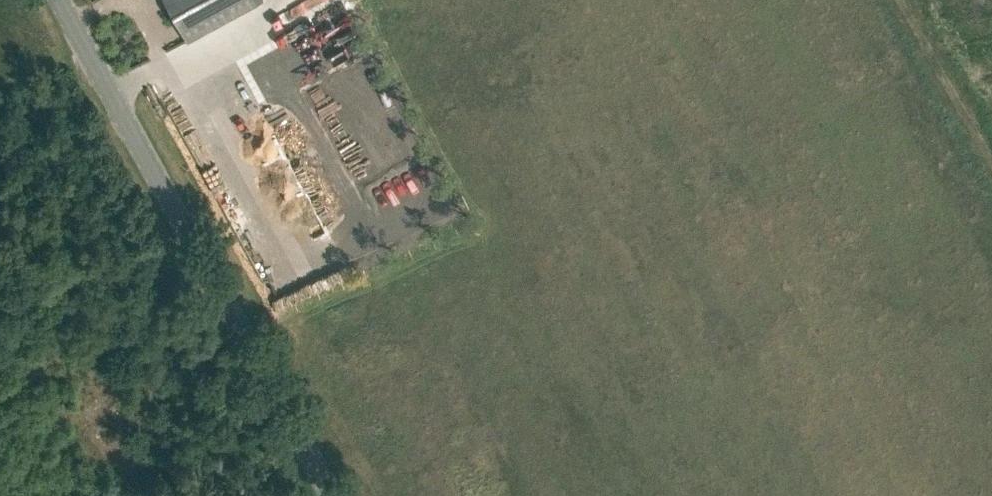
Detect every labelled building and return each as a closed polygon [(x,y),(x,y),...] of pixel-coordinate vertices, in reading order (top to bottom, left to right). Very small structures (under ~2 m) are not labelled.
[(187,41),(258,2),(257,0),(165,0),(187,41)]
